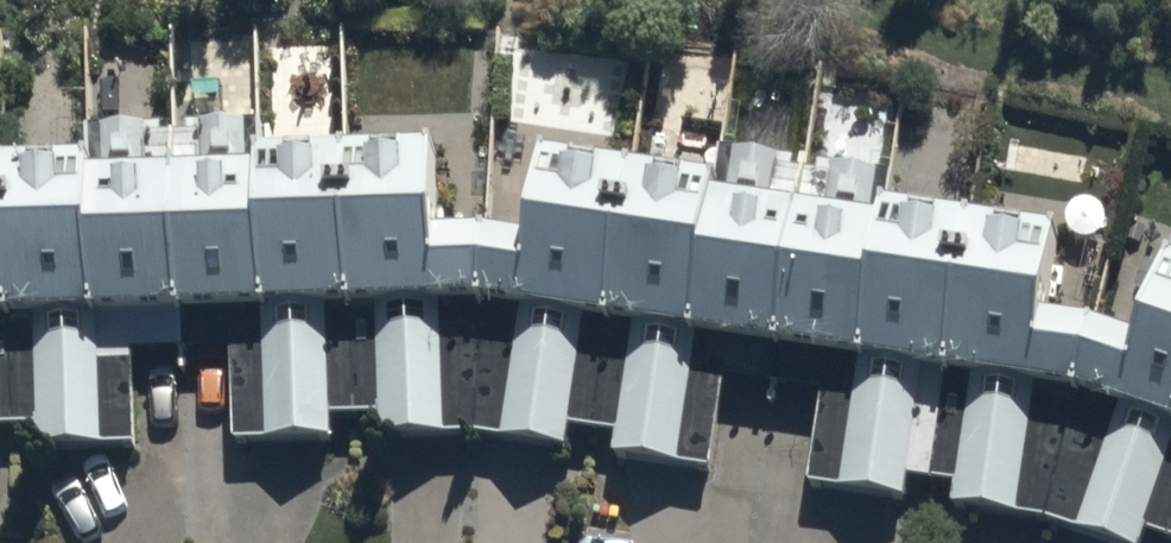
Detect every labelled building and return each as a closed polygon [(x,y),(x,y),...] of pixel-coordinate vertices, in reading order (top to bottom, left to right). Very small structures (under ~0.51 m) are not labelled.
[(359,439),(475,437),(481,207),(436,203),(437,124),(341,125),(359,439)] [(266,332),(224,335),(233,439),(359,439),(341,125),(249,134),(266,332)] [(475,437),(591,453),(634,148),(538,130),(519,207),(481,207),(475,437)] [(183,337),(224,335),(266,332),(249,134),(173,137),(183,337)] [(129,337),(183,337),(173,137),(88,142),(95,336),(129,337)] [(129,337),(95,336),(88,142),(0,145),(0,187),(16,445),(135,447),(129,337)] [(703,471),(720,365),(686,356),(715,159),(634,148),(591,453),(703,471)] [(720,365),(768,370),(797,177),(715,159),(686,356),(720,365)] [(934,470),(966,212),(968,188),(881,175),(879,190),(851,380),(819,376),(805,490),(896,495),(905,464),(934,470)] [(768,370),(819,376),(851,380),(879,190),(797,177),(768,370)] [(0,187),(0,450),(16,445),(0,187)] [(1035,521),(1088,303),(1042,295),(1055,230),(966,212),(934,470),(931,495),(1035,521)] [(1159,230),(1120,314),(1088,303),(1035,521),(1115,542),(1139,542),(1170,475),(1170,234),(1159,230)] [(1139,542),(1170,542),(1170,475),(1139,542)]
